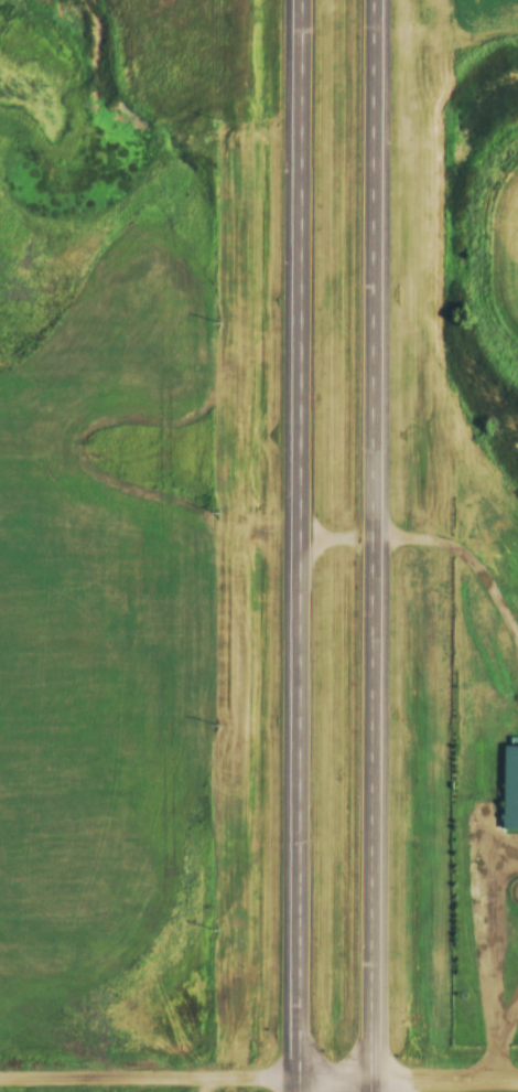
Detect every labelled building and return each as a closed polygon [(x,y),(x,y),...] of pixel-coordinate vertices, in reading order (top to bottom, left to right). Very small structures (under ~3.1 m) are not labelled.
[(503,828),(517,828),(517,743),(502,743),(503,828)]
